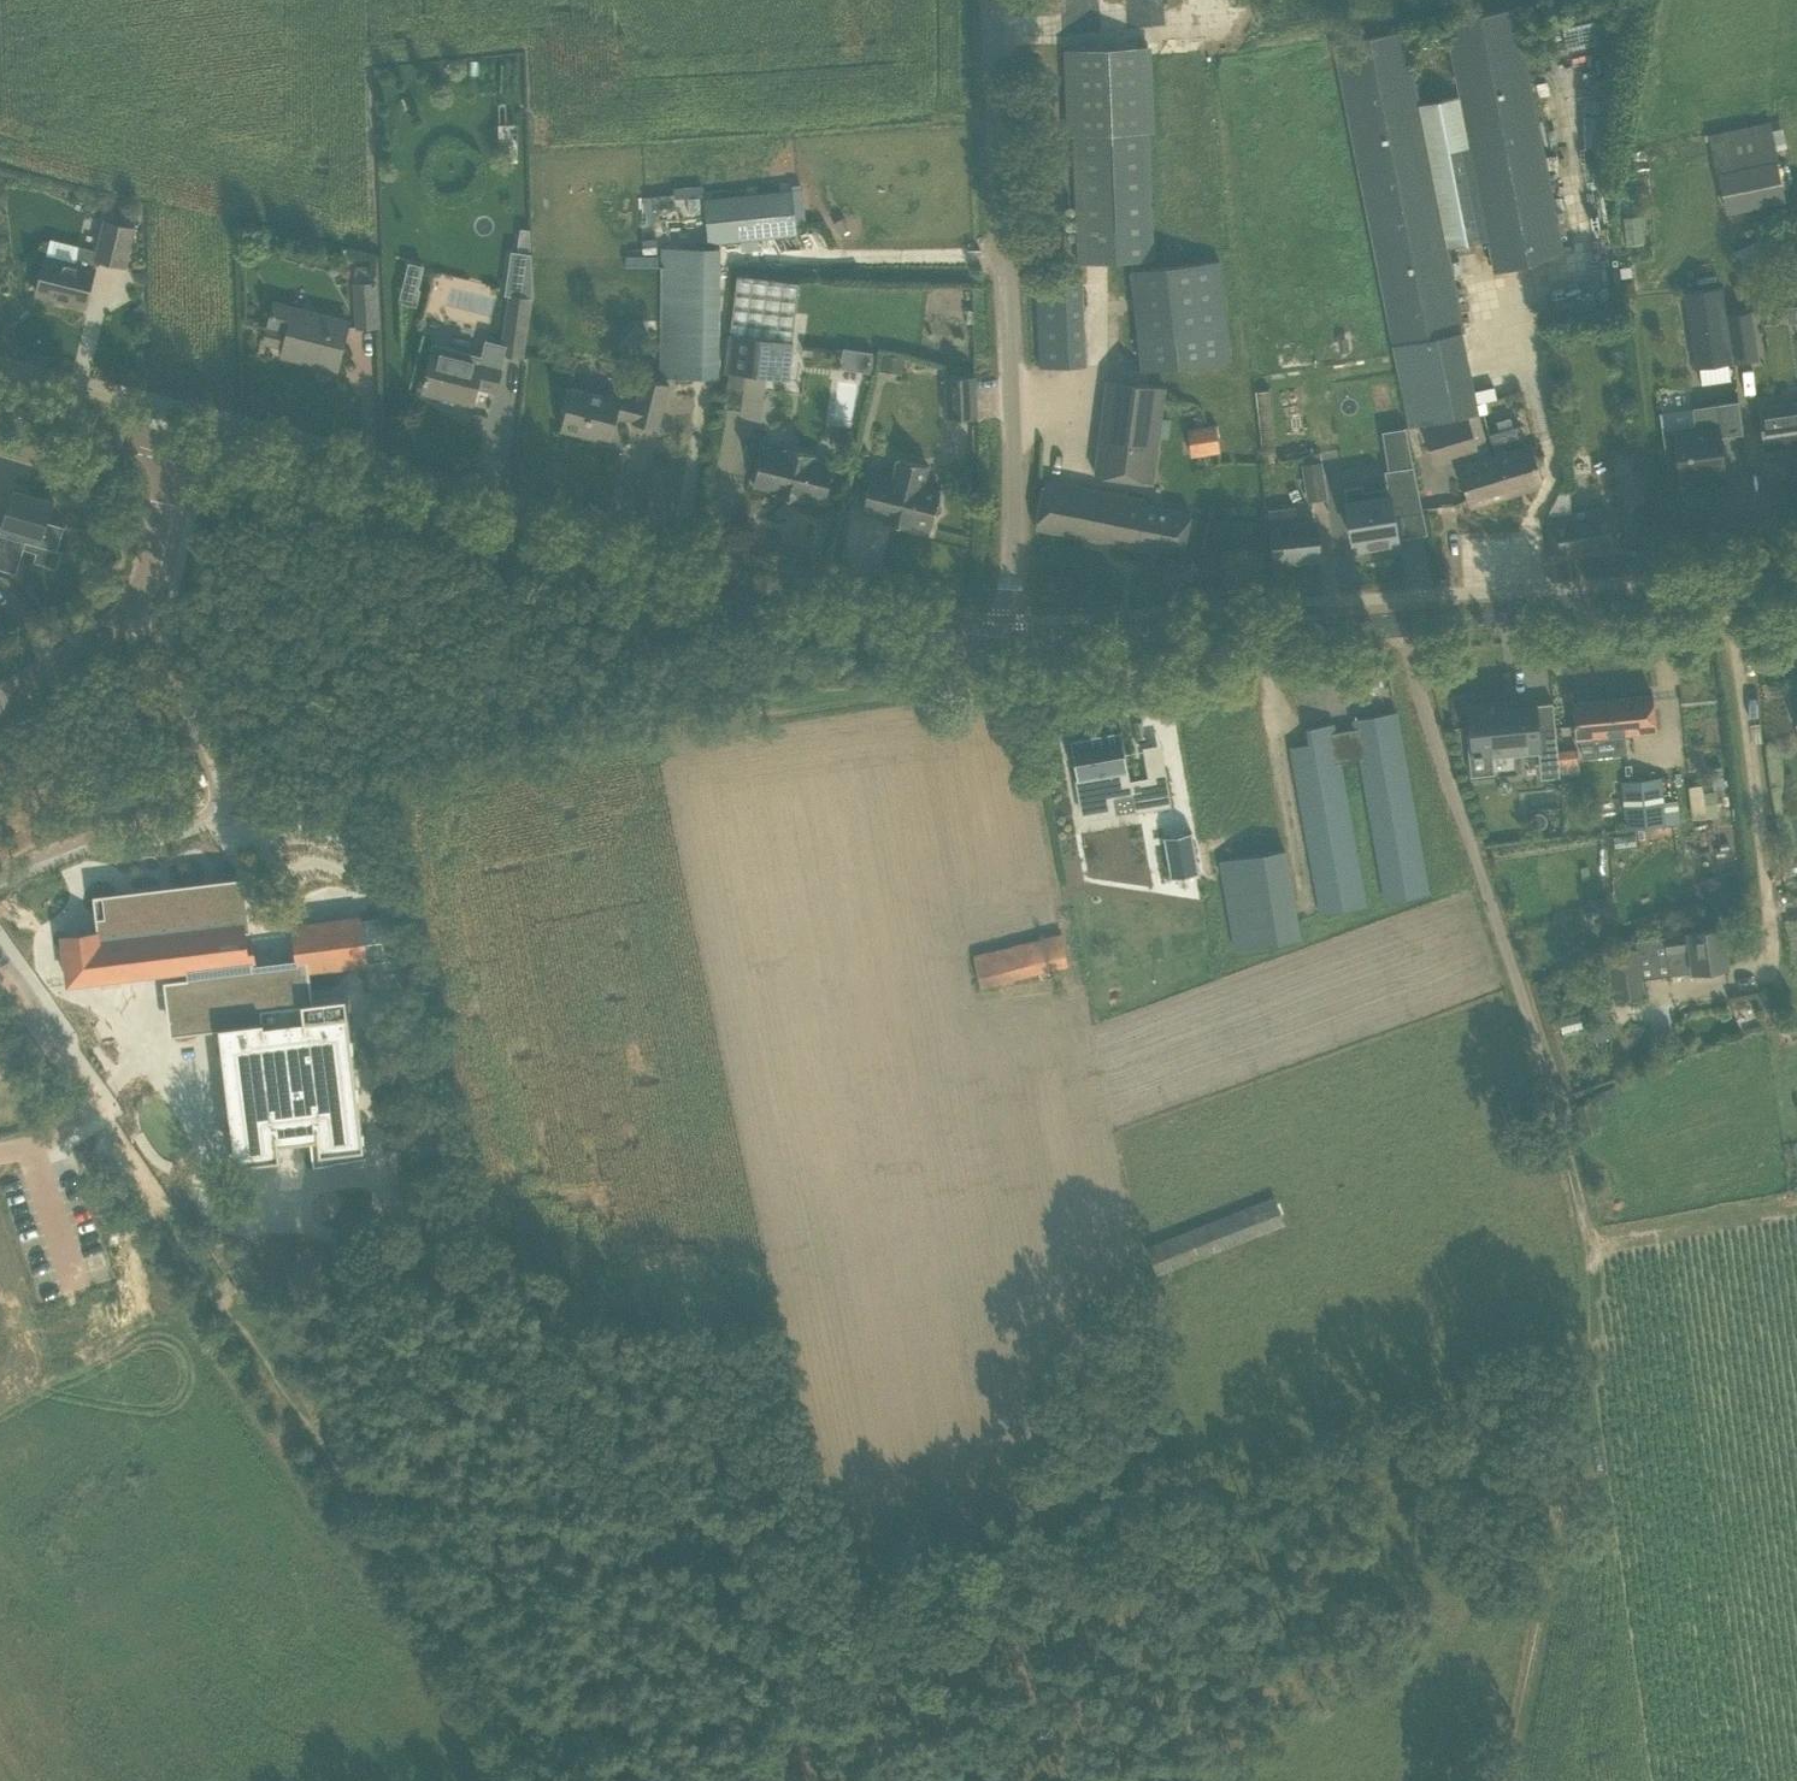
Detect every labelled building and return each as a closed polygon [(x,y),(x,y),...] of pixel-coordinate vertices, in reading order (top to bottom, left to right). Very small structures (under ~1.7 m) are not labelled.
[(1465,329),(1464,325),(1475,323),(1471,301),(1460,303),(1449,247),(1491,239),(1497,270),(1526,264),(1565,248),(1518,5),(1448,19),(1463,95),(1421,103),(1406,27),(1337,40),(1411,424),(1477,412),(1461,329),(1465,329)] [(1078,262),(1103,261),(1155,259),(1149,132),(1155,131),(1151,44),(1063,49),(1066,134),(1073,133),(1078,262)] [(1725,214),(1786,201),(1769,122),(1708,135),(1725,214)] [(705,200),(710,241),(796,232),(792,190),(705,200)] [(108,210),(105,221),(134,228),(137,218),(108,210)] [(1628,215),(1627,241),(1642,242),(1643,216),(1628,215)] [(131,242),(134,228),(105,221),(98,250),(80,245),(76,263),(46,256),(43,270),(37,293),(38,293),(39,291),(65,298),(64,300),(85,305),(97,258),(125,265),(131,242)] [(719,251),(661,251),(662,377),(717,377),(719,251)] [(1143,370),(1232,360),(1221,261),(1132,271),(1143,370)] [(410,262),(404,285),(418,289),(424,266),(410,262)] [(378,326),(376,281),(375,281),(374,264),(355,265),(356,282),(355,282),(357,327),(378,326)] [(730,332),(726,371),(788,378),(792,340),(799,283),(739,276),(730,332)] [(1040,366),(1064,365),(1086,364),(1082,277),(1036,279),(1040,366)] [(1732,362),(1721,286),(1685,291),(1696,367),(1732,362)] [(523,355),(531,298),(510,294),(503,344),(502,352),(504,352),(523,355)] [(337,368),(349,322),(319,315),(317,326),(293,320),(296,309),(274,303),(265,340),(266,340),(268,334),(287,339),(283,354),(337,368)] [(1750,311),(1729,314),(1736,362),(1757,359),(1750,311)] [(636,349),(649,331),(635,321),(622,339),(636,349)] [(430,366),(424,389),(440,394),(440,395),(453,398),(454,397),(471,402),(476,383),(495,388),(501,366),(502,362),(504,352),(502,352),(503,344),(490,341),(486,355),(436,342),(433,353),(430,366)] [(875,370),(877,349),(846,347),(844,367),(875,370)] [(883,353),(880,370),(902,373),(905,357),(883,353)] [(975,374),(946,375),(948,417),(976,416),(975,374)] [(567,386),(567,387),(561,411),(564,417),(561,430),(580,434),(584,431),(611,438),(618,411),(634,415),(632,421),(658,428),(669,384),(643,377),(638,399),(607,392),(606,396),(567,386)] [(1093,476),(1153,484),(1166,387),(1106,379),(1093,476)] [(1288,398),(1259,401),(1264,453),(1293,451),(1288,398)] [(1759,406),(1765,452),(1796,447),(1796,401),(1759,406)] [(1675,450),(1679,480),(1727,473),(1722,441),(1723,440),(1718,403),(1659,412),(1665,451),(1675,450)] [(1478,414),(1468,417),(1428,430),(1437,458),(1487,443),(1478,414)] [(1500,431),(1490,434),(1496,454),(1507,494),(1541,484),(1530,444),(1526,445),(1520,425),(1514,427),(1511,416),(1497,420),(1500,431)] [(1216,424),(1188,429),(1193,457),(1222,452),(1216,424)] [(1487,443),(1456,452),(1460,465),(1472,504),(1507,494),(1496,454),(1491,456),(1487,443)] [(784,492),(783,495),(803,500),(804,496),(824,501),(830,478),(834,462),(814,457),(815,454),(785,446),(784,449),(763,444),(753,484),(784,492)] [(1615,473),(1623,472),(1628,507),(1646,505),(1641,469),(1637,445),(1610,449),(1615,473)] [(862,511),(883,516),(893,519),(892,522),(912,527),(913,523),(931,528),(934,514),(942,509),(937,502),(941,488),(923,484),(928,464),(898,457),(893,476),(872,471),(862,511)] [(1308,499),(1326,497),(1321,462),(1303,465),(1308,499)] [(1363,484),(1344,487),(1346,502),(1352,541),(1358,540),(1359,548),(1398,542),(1393,507),(1401,505),(1403,514),(1423,511),(1413,465),(1384,470),(1387,488),(1364,492),(1363,484)] [(1043,483),(1035,528),(1182,556),(1190,511),(1146,503),(1147,499),(1044,479),(1043,483)] [(16,573),(26,541),(57,550),(64,526),(48,521),(54,501),(12,488),(1,525),(0,525),(0,568),(16,573)] [(1616,504),(1548,514),(1554,558),(1622,548),(1619,525),(1616,504)] [(1293,508),(1270,510),(1276,562),(1319,558),(1315,519),(1294,522),(1293,508)] [(1653,693),(1572,701),(1576,737),(1656,729),(1653,693)] [(1482,756),(1482,753),(1490,752),(1538,747),(1540,766),(1558,765),(1555,727),(1537,728),(1535,705),(1514,707),(1513,702),(1508,702),(1506,702),(1505,702),(1469,706),(1473,754),(1474,753),(1474,756),(1482,756)] [(1290,746),(1294,769),(1321,912),(1366,904),(1340,762),(1360,759),(1386,901),(1429,893),(1400,734),(1395,710),(1353,718),(1355,727),(1335,731),(1333,722),(1307,727),(1309,742),(1290,746)] [(1090,735),(1069,739),(1077,780),(1077,781),(1080,780),(1085,804),(1086,804),(1086,803),(1114,798),(1131,795),(1132,794),(1129,780),(1120,730),(1100,734),(1099,733),(1098,733),(1099,736),(1091,737),(1091,734),(1090,734),(1090,735)] [(1562,765),(1579,763),(1577,747),(1560,749),(1562,765)] [(1721,766),(1710,768),(1713,788),(1724,786),(1721,766)] [(1147,776),(1129,780),(1132,794),(1131,795),(1134,812),(1172,805),(1166,773),(1147,776)] [(1661,779),(1620,783),(1623,830),(1678,824),(1675,800),(1663,801),(1661,779)] [(1701,783),(1687,785),(1691,818),(1705,816),(1704,802),(1701,783)] [(1192,831),(1163,836),(1170,876),(1198,871),(1192,831)] [(1300,937),(1285,849),(1220,860),(1236,949),(1300,937)] [(84,862),(62,870),(65,877),(87,868),(84,862)] [(1715,875),(1704,879),(1708,890),(1719,886),(1715,875)] [(96,929),(62,933),(68,983),(133,975),(186,969),(187,977),(188,978),(173,981),(179,1020),(185,1019),(187,1033),(219,1029),(227,1095),(236,1163),(280,1158),(278,1143),(310,1139),(313,1164),(330,1162),(329,1152),(364,1148),(355,1073),(346,996),(312,1000),(308,971),(366,963),(366,962),(386,960),(380,916),(360,918),(360,917),(293,926),(297,958),(254,963),(253,961),(254,961),(252,946),(251,937),(244,938),(241,905),(106,923),(105,915),(95,916),(96,929)] [(1721,926),(1662,935),(1668,976),(1703,970),(1727,966),(1721,926)] [(1062,932),(973,953),(981,986),(1036,973),(1057,967),(1070,964),(1062,932)] [(1636,947),(1606,952),(1610,976),(1613,999),(1643,994),(1641,980),(1636,947)] [(1596,1025),(1593,1026),(1598,1041),(1610,1037),(1605,1022),(1596,1025)] [(1638,1025),(1621,1050),(1632,1058),(1649,1033),(1638,1025)] [(1274,1195),(1149,1245),(1160,1273),(1285,1223),(1274,1195)]
